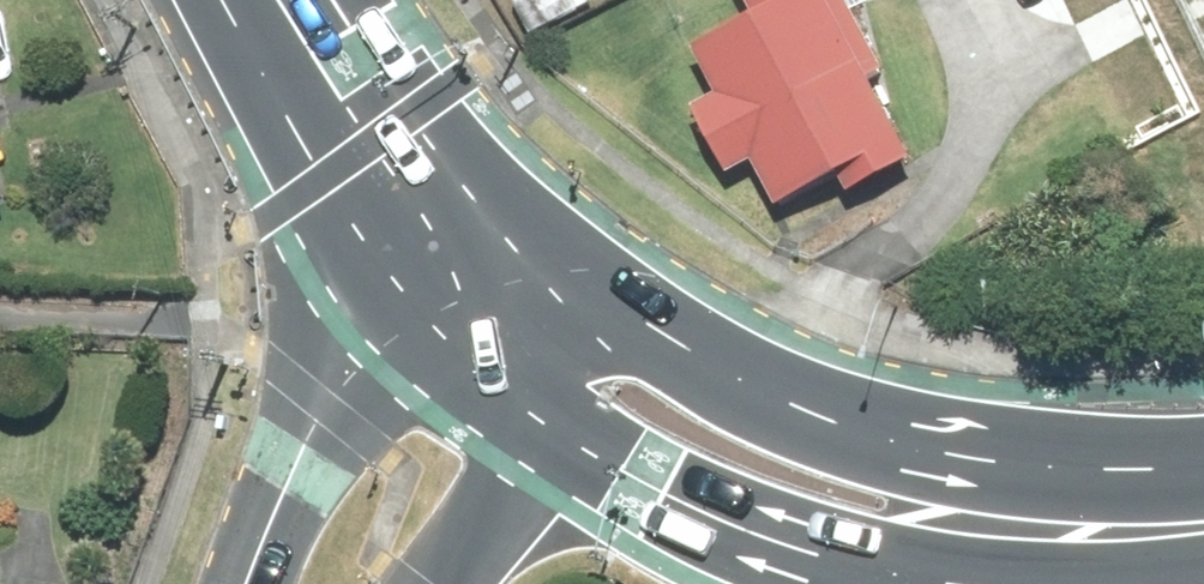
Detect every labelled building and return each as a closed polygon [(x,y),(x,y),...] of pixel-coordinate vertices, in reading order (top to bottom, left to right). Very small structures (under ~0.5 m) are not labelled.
[(758,166),(782,212),(850,176),(857,190),(921,156),(837,0),(753,0),(761,16),(696,50),(719,94),(695,107),(733,179),(758,166)] [(13,197),(0,153),(0,201),(13,197)]
